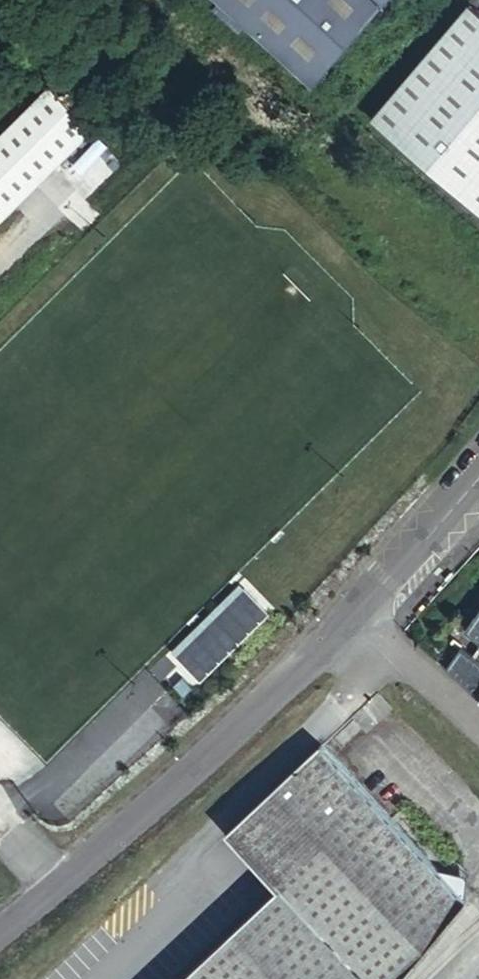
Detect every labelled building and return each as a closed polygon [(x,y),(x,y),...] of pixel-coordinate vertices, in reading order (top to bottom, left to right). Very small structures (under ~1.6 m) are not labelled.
[(244,23),(268,42),(341,100),(421,0),(214,0),(244,23)] [(268,42),(244,23),(238,31),(262,50),(268,42)] [(392,150),(478,222),(478,44),(392,150)] [(85,129),(40,85),(0,127),(0,217),(85,129)] [(199,679),(268,610),(240,582),(171,650),(199,679)] [(464,631),(478,642),(478,609),(464,631)] [(478,699),(478,662),(458,646),(443,667),(478,699)] [(354,718),(331,739),(341,748),(363,727),(366,731),(390,708),(376,694),(352,716),(354,718)] [(108,705),(47,765),(68,786),(129,725),(108,705)] [(175,978),(399,978),(467,898),(320,741),(225,829),(277,884),(175,978)]
